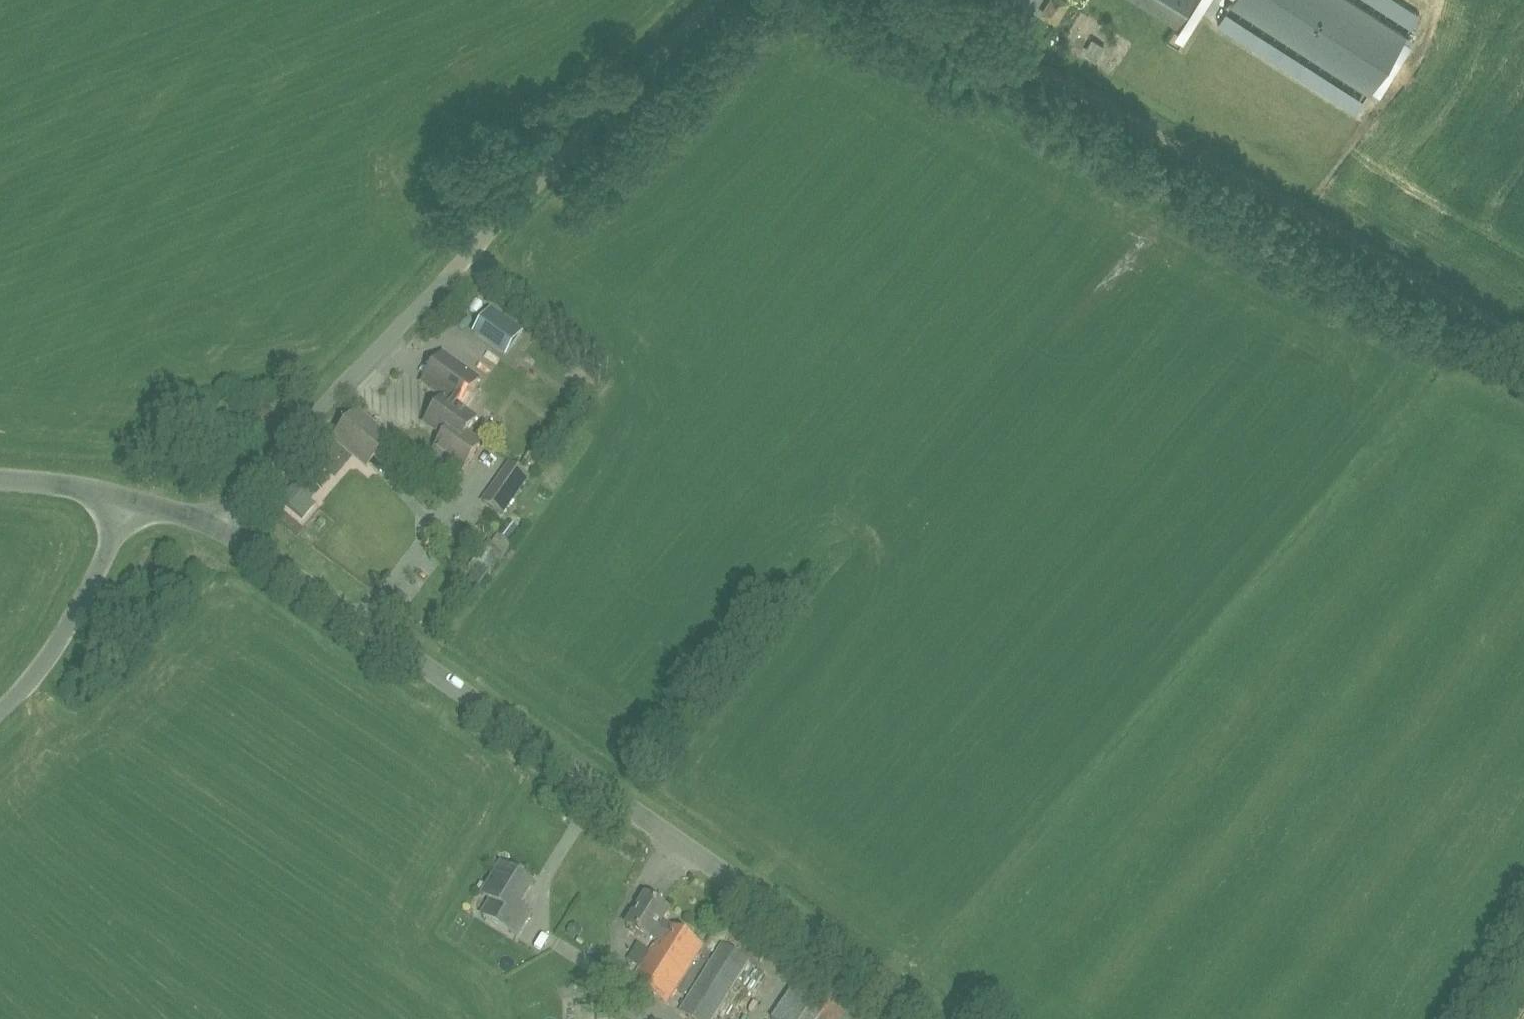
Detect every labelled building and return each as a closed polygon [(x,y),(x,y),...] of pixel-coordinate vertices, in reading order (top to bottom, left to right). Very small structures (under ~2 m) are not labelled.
[(1074,2),(1070,0),(1053,0),(1045,20),(1062,28),(1074,2)] [(1178,27),(1195,0),(1134,0),(1178,27)] [(1221,1),(1360,90),(1397,31),(1349,0),(1222,0),(1221,1)] [(514,359),(528,334),(490,312),(476,337),(514,359)] [(462,470),(480,444),(464,433),(475,419),(458,407),(479,378),(443,353),(421,383),(443,398),(425,424),(443,437),(434,450),(428,458),(450,473),(456,465),(462,470)] [(357,412),(334,439),(367,467),(389,440),(357,412)] [(500,515),(512,498),(527,477),(509,464),(482,503),(500,515)] [(299,476),(279,499),(299,517),(319,493),(299,476)] [(497,535),(507,543),(518,529),(508,521),(497,535)] [(140,540),(134,552),(150,560),(156,548),(140,540)] [(481,897),(490,902),(482,915),(516,936),(531,913),(519,906),(533,884),(502,864),(481,897)] [(667,1003),(702,946),(666,924),(660,920),(667,910),(646,897),(627,927),(648,940),(651,935),(657,939),(631,981),(667,1003)] [(749,960),(722,943),(678,1011),(690,1018),(712,1018),(749,960)] [(852,996),(821,975),(812,990),(797,979),(771,1018),(837,1018),(852,996)]
